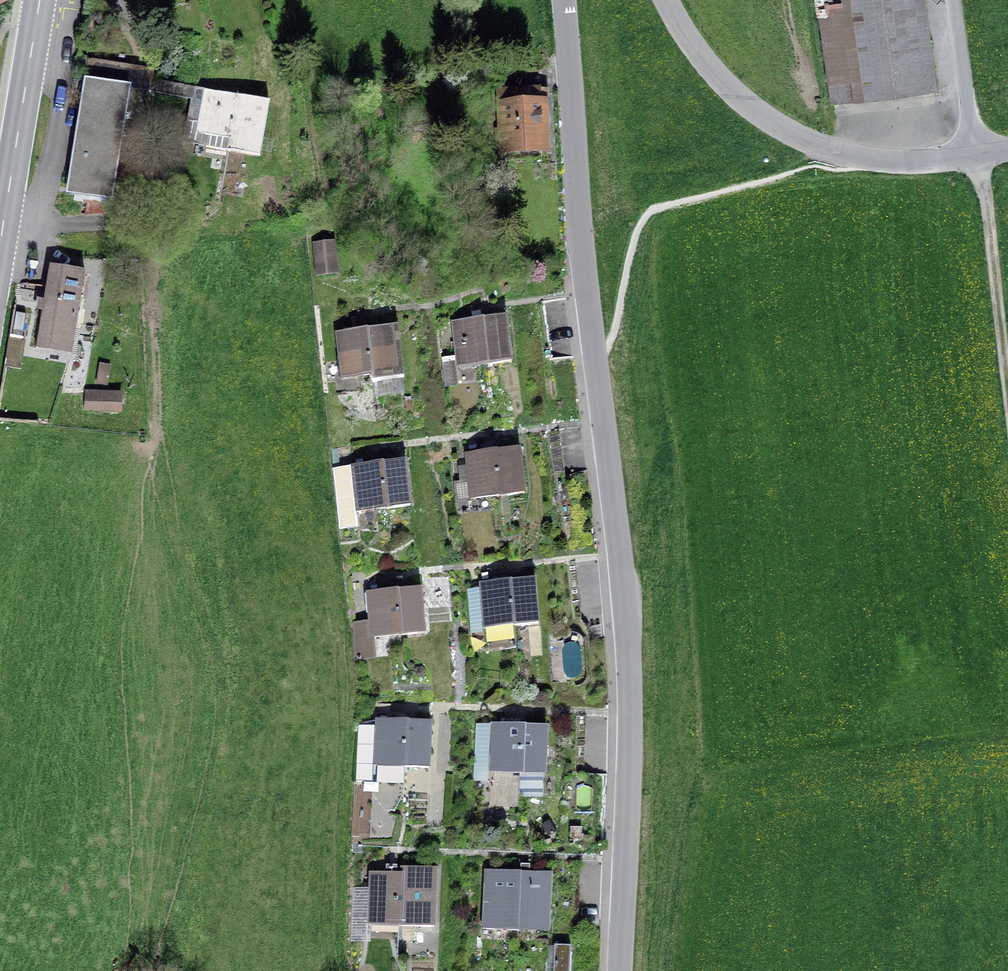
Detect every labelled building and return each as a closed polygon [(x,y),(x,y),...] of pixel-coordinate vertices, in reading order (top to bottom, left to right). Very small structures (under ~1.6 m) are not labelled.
[(922,0),(817,0),(832,103),(934,88),(922,0)] [(142,198),(151,140),(122,135),(129,87),(108,84),(111,62),(88,59),(68,186),(142,198)] [(229,141),(227,151),(260,157),(270,102),(204,90),(196,135),(229,141)] [(504,102),(506,148),(550,147),(548,91),(498,93),(499,103),(504,102)] [(315,244),(317,265),(335,263),(333,242),(315,244)] [(50,266),(38,338),(72,344),(85,272),(50,266)] [(452,321),(457,367),(511,361),(506,316),(452,321)] [(337,332),(342,378),(395,372),(390,326),(337,332)] [(125,410),(126,388),(86,387),(85,408),(125,410)] [(466,453),(471,499),(524,493),(519,447),(466,453)] [(358,526),(357,512),(410,506),(405,460),(352,466),(335,468),(342,528),(358,526)] [(479,570),(484,629),(538,624),(534,578),(492,581),(491,569),(479,570)] [(373,660),(371,638),(424,633),(421,587),(367,592),(370,622),(353,624),(357,661),(373,660)] [(372,782),(373,765),(429,768),(431,722),(389,719),(389,704),(377,703),(377,721),(363,722),(358,726),(356,781),(372,782)] [(519,795),(542,796),(546,727),(492,725),(490,771),(520,772),(519,795)] [(368,940),(368,925),(434,927),(436,868),(400,867),(400,873),(370,872),(369,891),(353,891),(352,939),(368,940)] [(519,930),(519,919),(549,920),(551,872),(485,869),(483,929),(519,930)] [(553,970),(569,970),(570,945),(554,945),(553,970)]
